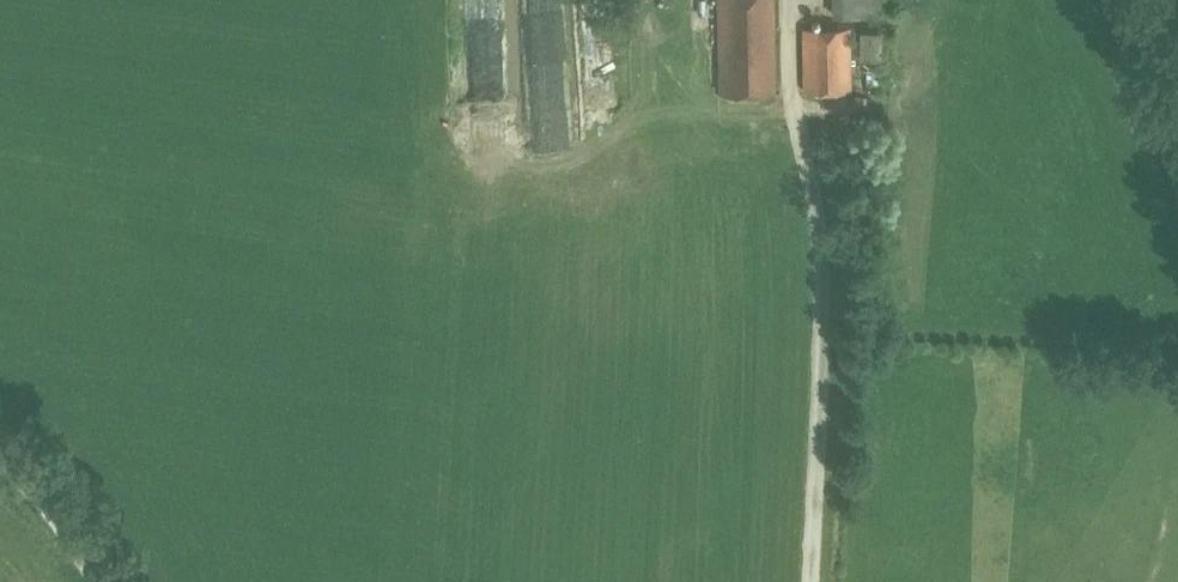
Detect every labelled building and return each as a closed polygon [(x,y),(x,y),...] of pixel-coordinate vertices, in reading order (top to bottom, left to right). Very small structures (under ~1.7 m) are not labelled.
[(776,91),(774,0),(718,0),(720,92),(776,91)] [(875,0),(832,0),(832,16),(875,15),(875,0)] [(805,90),(851,89),(850,26),(803,27),(805,90)]
